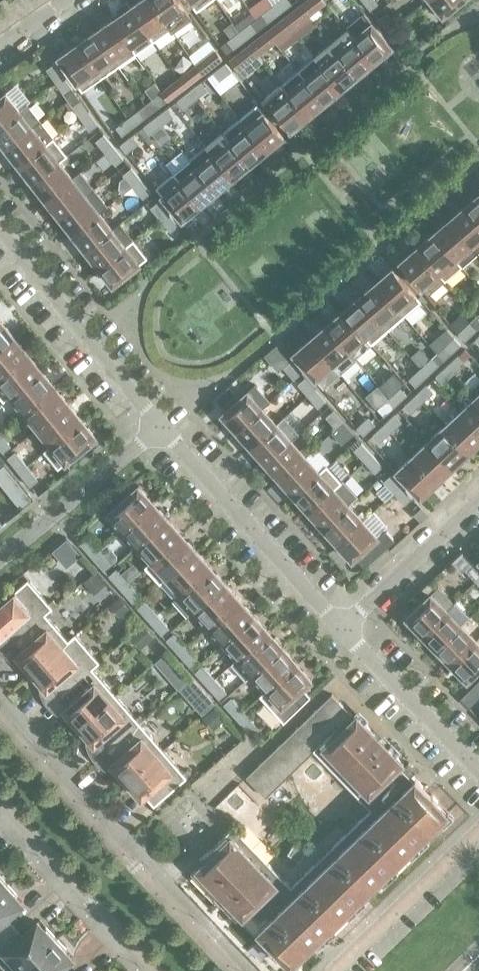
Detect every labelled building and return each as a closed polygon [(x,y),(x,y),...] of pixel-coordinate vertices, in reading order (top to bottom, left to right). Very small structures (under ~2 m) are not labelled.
[(20,0),(0,0),(0,12),(9,25),(19,18),(28,12),(20,0)] [(28,12),(45,0),(20,0),(28,12)] [(153,0),(138,0),(130,6),(154,40),(172,28),(153,0)] [(190,15),(180,0),(153,0),(172,28),(190,15)] [(197,10),(210,0),(190,0),(197,10)] [(274,3),(280,11),(292,2),(290,0),(277,0),(274,3)] [(325,0),(303,0),(300,2),(309,14),(326,1),(325,0)] [(377,0),(364,0),(370,8),(378,2),(377,0)] [(443,14),(460,0),(432,0),(443,14)] [(154,40),(130,6),(127,1),(116,8),(119,13),(113,18),(136,52),(154,40)] [(292,27),(309,14),(300,2),(283,16),(292,27)] [(263,25),(280,11),(274,3),(257,16),(263,25)] [(385,10),(377,17),(388,30),(396,24),(385,10)] [(375,59),(392,45),(364,11),(348,25),(349,27),(348,28),(375,59)] [(9,25),(0,12),(0,31),(9,25)] [(246,38),(263,25),(257,16),(239,29),(246,38)] [(275,40),(292,27),(283,16),(265,29),(275,40)] [(136,52),(113,18),(95,30),(119,65),(136,52)] [(406,35),(396,24),(388,30),(398,42),(406,35)] [(348,28),(332,41),(358,73),(375,59),(348,28)] [(227,52),(246,38),(239,29),(221,44),(227,52)] [(258,53),(275,40),(265,29),(248,42),(258,53)] [(119,65),(95,30),(77,43),(101,77),(119,65)] [(196,57),(216,44),(211,36),(191,49),(196,57)] [(332,41),(315,55),(342,87),(358,73),(332,41)] [(258,53),(248,42),(230,56),(239,68),(258,53)] [(101,77),(77,43),(59,55),(83,90),(101,77)] [(203,72),(222,57),(216,48),(196,63),(203,72)] [(342,87),(315,55),(298,69),(325,101),(342,87)] [(220,78),(232,68),(226,60),(214,71),(220,78)] [(63,74),(54,61),(46,67),(55,81),(63,74)] [(186,85),(203,72),(196,63),(179,76),(186,85)] [(325,101),(298,69),(282,82),(308,114),(325,101)] [(76,92),(63,74),(55,81),(68,98),(76,92)] [(168,98),(186,85),(179,76),(162,89),(168,98)] [(207,87),(201,79),(189,89),(195,97),(207,87)] [(264,96),(291,129),(308,114),(282,82),(264,96)] [(151,111),(168,98),(162,89),(145,103),(151,111)] [(195,97),(189,89),(178,99),(184,106),(195,97)] [(20,108),(6,91),(0,96),(0,124),(20,108)] [(88,110),(76,92),(68,98),(80,116),(88,110)] [(0,124),(0,135),(0,138),(6,146),(41,120),(28,102),(20,108),(0,124)] [(257,102),(240,117),(267,149),(284,134),(257,102)] [(134,125),(151,111),(145,103),(128,116),(134,125)] [(173,114),(167,106),(155,116),(161,123),(173,114)] [(97,123),(88,110),(80,116),(89,129),(97,123)] [(123,133),(134,125),(128,116),(116,125),(123,133)] [(161,123),(155,116),(144,125),(150,133),(161,123)] [(240,117),(223,130),(250,162),(267,149),(240,117)] [(41,120),(6,146),(14,156),(16,155),(21,162),(54,136),(41,120)] [(250,162),(223,130),(207,144),(233,176),(250,162)] [(113,145),(103,133),(96,139),(106,151),(113,145)] [(139,141),(132,133),(120,143),(127,151),(139,141)] [(54,136),(21,162),(27,169),(25,171),(33,180),(68,153),(54,136)] [(233,176),(207,144),(190,158),(217,190),(233,176)] [(123,157),(113,145),(106,151),(115,163),(123,157)] [(68,153),(33,180),(41,190),(42,189),(48,196),(74,176),(60,160),(68,154),(68,153)] [(217,190),(190,158),(173,172),(200,204),(217,190)] [(141,179),(131,166),(123,172),(133,185),(141,179)] [(74,176),(48,196),(54,203),(52,205),(60,215),(87,194),(94,188),(81,171),(74,176)] [(173,172),(156,186),(182,218),(200,204),(173,172)] [(151,190),(141,179),(133,185),(143,196),(151,190)] [(87,194),(60,215),(67,224),(69,223),(75,231),(100,211),(108,205),(94,188),(87,194)] [(477,197),(476,195),(466,203),(478,218),(478,196),(477,197)] [(169,212),(159,200),(151,206),(161,218),(169,212)] [(466,203),(457,211),(458,213),(451,219),(478,251),(478,250),(478,218),(466,203)] [(100,211),(75,231),(80,237),(78,239),(87,249),(114,228),(100,211)] [(178,223),(169,212),(161,218),(170,230),(178,223)] [(478,251),(451,219),(445,225),(443,223),(433,231),(462,265),(478,251)] [(114,228),(87,249),(94,258),(96,257),(102,265),(134,239),(121,222),(114,228)] [(462,265),(433,231),(424,239),(426,241),(419,247),(446,279),(462,265)] [(134,239),(102,265),(107,271),(105,273),(113,283),(148,256),(134,239)] [(446,279),(419,247),(412,253),(410,251),(400,260),(429,294),(446,279)] [(384,277),(378,282),(405,314),(422,299),(392,267),(383,275),(384,277)] [(405,314),(378,282),(371,288),(369,287),(360,295),(388,328),(405,314)] [(388,328),(360,295),(350,303),(352,305),(345,311),(372,342),(388,328)] [(372,342),(345,311),(338,317),(336,315),(327,323),(356,356),(372,342)] [(15,335),(7,325),(5,326),(0,320),(0,347),(15,335)] [(466,339),(477,328),(469,320),(458,331),(466,339)] [(356,356),(327,323),(317,331),(319,333),(312,339),(340,371),(356,357),(356,356)] [(0,347),(0,374),(27,353),(21,346),(23,344),(15,335),(0,347)] [(444,359),(461,343),(454,335),(437,351),(444,359)] [(340,371),(312,339),(305,345),(303,343),(293,352),(323,386),(340,371)] [(0,374),(0,395),(4,400),(42,368),(34,358),(32,360),(27,353),(0,374)] [(454,371),(465,360),(458,353),(447,364),(454,371)] [(428,374),(439,363),(432,356),(421,366),(428,374)] [(302,371),(291,358),(283,365),(294,378),(302,371)] [(442,382),(454,371),(447,364),(436,375),(442,382)] [(416,385),(428,374),(421,366),(409,378),(416,385)] [(42,368),(4,400),(11,394),(25,411),(54,387),(48,379),(50,378),(42,368)] [(315,388),(305,376),(298,383),(308,394),(315,388)] [(248,389),(222,412),(231,422),(233,420),(238,426),(236,428),(237,429),(263,406),(270,399),(255,383),(248,389)] [(422,401),(433,390),(427,383),(415,394),(422,401)] [(396,403),(407,393),(400,386),(390,396),(396,403)] [(54,387),(25,411),(39,427),(70,402),(61,392),(59,393),(54,387)] [(325,399),(315,388),(308,394),(318,405),(325,399)] [(411,412),(422,401),(415,394),(404,405),(411,412)] [(384,415),(396,403),(390,396),(378,407),(384,415)] [(475,396),(460,411),(478,431),(478,400),(475,396)] [(70,402),(39,427),(51,443),(44,449),(45,450),(81,420),(75,413),(77,411),(70,402)] [(263,406),(237,429),(245,438),(247,436),(253,443),(277,422),(263,406)] [(344,420),(333,408),(325,415),(336,427),(344,420)] [(460,411),(444,426),(467,450),(474,443),(476,445),(478,442),(478,431),(460,411)] [(391,430),(402,420),(395,412),(384,423),(391,430)] [(277,422),(253,443),(259,450),(258,452),(266,461),(291,438),(299,432),(284,415),(277,422)] [(363,434),(376,423),(369,415),(356,426),(363,434)] [(81,420),(45,450),(58,467),(97,436),(89,425),(87,427),(81,420)] [(353,431),(344,420),(336,427),(346,437),(353,431)] [(379,441),(391,430),(384,423),(373,434),(379,441)] [(467,450),(444,426),(428,440),(453,466),(463,457),(461,455),(467,450)] [(0,431),(0,447),(3,451),(11,445),(0,431)] [(291,438),(266,461),(274,470),(276,469),(282,475),(306,454),(291,438)] [(453,466),(428,440),(412,455),(435,479),(442,473),(444,475),(453,466)] [(372,453),(362,441),(354,448),(365,459),(372,453)] [(27,465),(15,449),(7,455),(20,471),(27,465)] [(382,464),(372,453),(365,459),(375,470),(382,464)] [(306,454),(282,475),(288,482),(286,484),(295,493),(327,464),(327,463),(320,470),(306,454)] [(435,479),(412,455),(397,470),(422,495),(431,487),(429,485),(435,479)] [(0,464),(0,477),(23,504),(33,495),(4,461),(0,464)] [(327,464),(295,493),(303,502),(305,501),(311,508),(342,480),(327,464)] [(38,478),(27,465),(20,471),(31,484),(38,478)] [(402,485),(391,473),(384,480),(394,491),(402,485)] [(342,480),(311,508),(317,514),(315,516),(324,525),(349,502),(357,495),(343,479),(342,480)] [(138,484),(109,510),(123,526),(151,501),(145,495),(147,494),(138,484)] [(412,496),(402,485),(394,491),(404,502),(412,496)] [(151,501),(123,526),(138,543),(167,516),(159,507),(158,509),(151,501)] [(349,502),(324,525),(332,535),(333,533),(340,540),(364,519),(349,502)] [(377,509),(368,516),(378,528),(387,520),(377,509)] [(167,516),(138,543),(152,559),(180,534),(174,527),(176,526),(167,516)] [(364,519),(340,540),(346,546),(344,548),(353,558),(364,548),(378,535),(364,519)] [(378,535),(364,548),(372,559),(395,539),(386,528),(378,535)] [(180,534),(152,559),(145,565),(159,581),(196,548),(188,539),(186,541),(180,534)] [(87,535),(80,541),(92,555),(99,548),(87,535)] [(111,562),(99,548),(92,555),(104,568),(111,562)] [(196,548),(159,581),(160,582),(167,576),(181,591),(209,566),(203,560),(205,558),(196,548)] [(478,576),(478,568),(472,561),(464,568),(476,580),(478,576)] [(209,566),(181,591),(195,607),(225,581),(217,572),(215,573),(209,566)] [(116,567),(109,573),(121,587),(128,580),(116,567)] [(95,588),(105,580),(97,569),(86,576),(95,588)] [(12,641),(52,606),(28,578),(0,603),(0,626),(12,641)] [(140,594),(128,580),(121,587),(133,601),(140,594)] [(225,581),(195,607),(210,624),(238,599),(232,592),(234,590),(225,581)] [(424,630),(447,608),(454,601),(438,585),(407,616),(416,625),(417,623),(424,630)] [(145,599),(138,606),(149,619),(157,613),(145,599)] [(238,599),(210,624),(224,640),(254,613),(246,604),(244,605),(238,599)] [(52,606),(12,641),(26,657),(23,660),(32,671),(76,633),(76,632),(68,639),(46,612),(53,606),(52,606)] [(447,608),(424,630),(430,636),(428,638),(437,647),(462,623),(447,608)] [(169,627),(157,613),(149,619),(162,633),(169,627)] [(254,613),(224,640),(239,656),(267,631),(261,624),(262,622),(254,613)] [(462,623),(437,647),(446,656),(447,654),(454,661),(477,639),(462,623)] [(253,672),(283,645),(275,636),(273,637),(267,631),(239,656),(231,662),(246,679),(253,672)] [(174,632),(166,638),(179,652),(186,645),(174,632)] [(76,633),(32,671),(41,681),(45,678),(59,695),(100,660),(76,633)] [(454,661),(460,667),(458,669),(468,679),(478,668),(478,641),(477,639),(454,661)] [(198,659),(186,645),(179,652),(191,665),(198,659)] [(283,645),(253,672),(267,687),(260,694),(261,694),(296,663),(289,656),(291,654),(283,645)] [(177,683),(186,676),(168,650),(159,656),(177,683)] [(100,660),(59,695),(74,711),(70,714),(79,725),(116,694),(93,667),(100,660)] [(202,663),(195,670),(207,684),(214,678),(202,663)] [(303,686),(312,678),(303,668),(302,670),(296,663),(261,694),(283,720),(311,695),(303,686)] [(478,698),(478,676),(462,694),(473,704),(478,698)] [(226,691),(214,678),(207,684),(219,697),(226,691)] [(332,692),(262,760),(246,775),(266,795),(315,748),(372,807),(291,885),(233,825),(202,856),(205,859),(197,867),(243,916),(248,911),(262,925),(259,928),(291,962),(449,810),(431,792),(428,795),(423,789),(426,786),(413,773),(417,768),(417,769),(420,769),(420,768),(414,764),(408,760),(407,761),(409,762),(406,765),(402,762),(404,761),(358,713),(339,730),(336,728),(352,712),(332,692)] [(107,749),(144,717),(140,713),(136,717),(116,694),(79,725),(89,736),(92,733),(107,749)] [(243,710),(231,696),(224,702),(236,716),(243,710)] [(255,723),(243,710),(236,716),(248,729),(255,723)] [(163,748),(143,724),(147,721),(144,717),(107,749),(121,766),(117,769),(127,780),(163,748)] [(163,748),(127,780),(136,790),(139,787),(154,804),(187,776),(163,748)] [(0,888),(0,938),(10,929),(2,920),(22,902),(15,894),(17,893),(7,882),(0,888)] [(10,929),(0,938),(0,962),(8,970),(19,970),(57,937),(47,926),(45,927),(38,920),(18,938),(10,929)] [(19,970),(21,970),(23,969),(25,970),(56,970),(71,957),(65,949),(67,947),(57,937),(19,970)]
